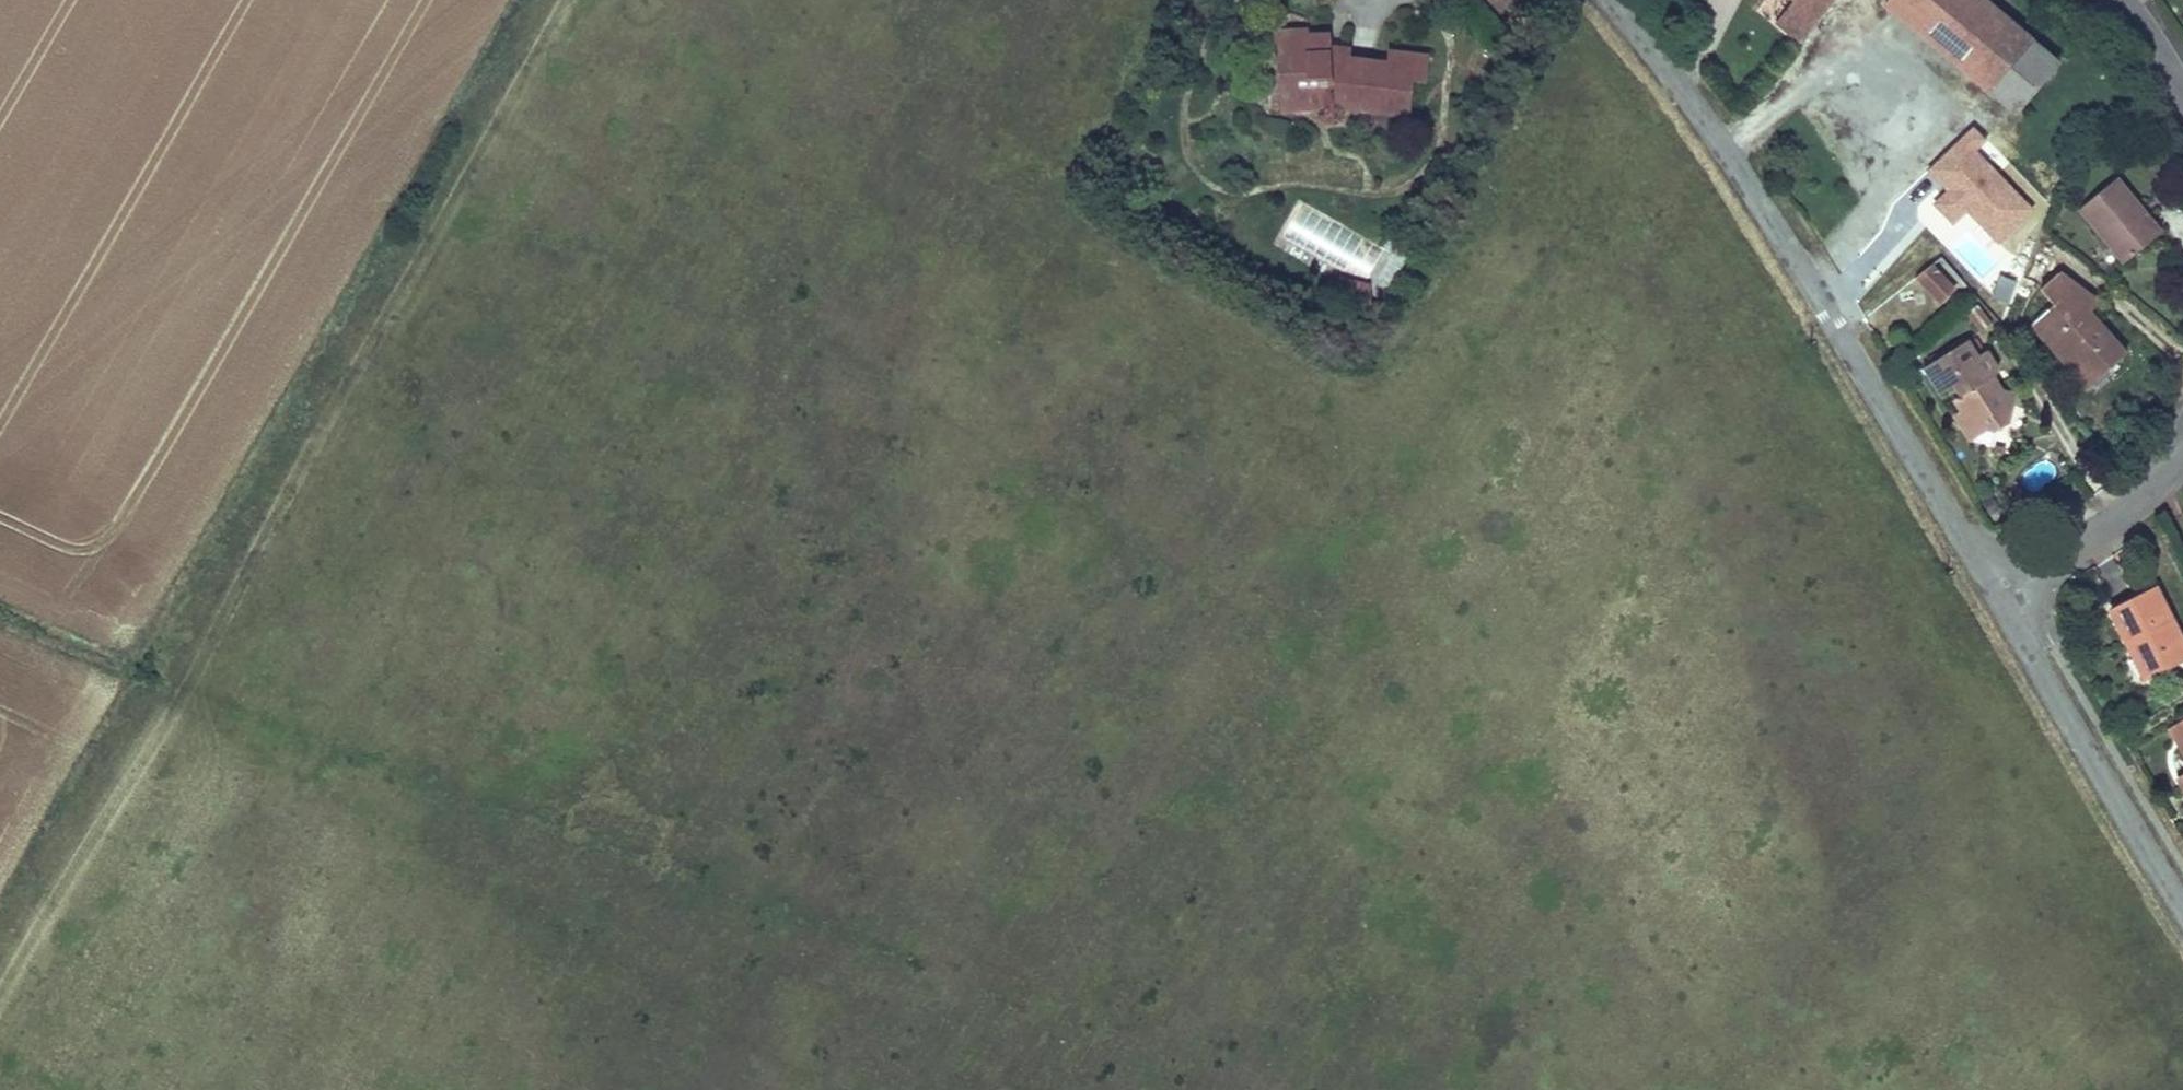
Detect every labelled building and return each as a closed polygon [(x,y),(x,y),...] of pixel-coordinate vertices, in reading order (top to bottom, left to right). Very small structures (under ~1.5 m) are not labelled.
[(1802,2),(1785,23),(1808,42),(1844,0),(1799,0),(1802,2)] [(1985,0),(1901,0),(1896,6),(1996,94),(2036,44),(1985,0)] [(1340,23),(1295,24),(1296,67),(1309,66),(1311,84),(1337,80),(1339,91),(1415,104),(1422,64),(1434,66),(1437,44),(1402,38),(1400,49),(1358,42),(1340,39),(1340,30),(1340,23)] [(1358,30),(1340,30),(1340,39),(1358,42),(1358,30)] [(2061,65),(2036,44),(1996,94),(2021,116),(2061,65)] [(1296,67),(1297,96),(1339,91),(1337,80),(1311,84),(1309,66),(1296,67)] [(1987,142),(1974,129),(1932,170),(1951,190),(1936,204),(1956,225),(1972,210),(1999,238),(2031,206),(1977,152),(1987,142)] [(2115,187),(2079,215),(2122,271),(2158,243),(2115,187)] [(1939,259),(1915,282),(1937,305),(1961,282),(1939,259)] [(2049,268),(2037,261),(2028,275),(2041,283),(2049,268)] [(2118,377),(2113,368),(2131,353),(2088,309),(2099,302),(2064,275),(2044,293),(2059,311),(2036,330),(2056,365),(2060,363),(2077,391),(2099,379),(2104,386),(2118,377)] [(1332,278),(1322,294),(1330,298),(1339,301),(1348,303),(1357,303),(1366,303),(1372,302),(1363,286),(1332,278)] [(2010,306),(2019,283),(2004,278),(1995,300),(2010,306)] [(1969,345),(1929,375),(1946,396),(1955,389),(1965,400),(1960,405),(1981,433),(1986,428),(2010,435),(2009,405),(2018,405),(2018,391),(2006,390),(1993,376),(1998,370),(1985,353),(1979,357),(1969,345)] [(2160,594),(2111,619),(2149,689),(2182,670),(2182,637),(2160,594)] [(2172,732),(2182,749),(2182,726),(2172,732)]
